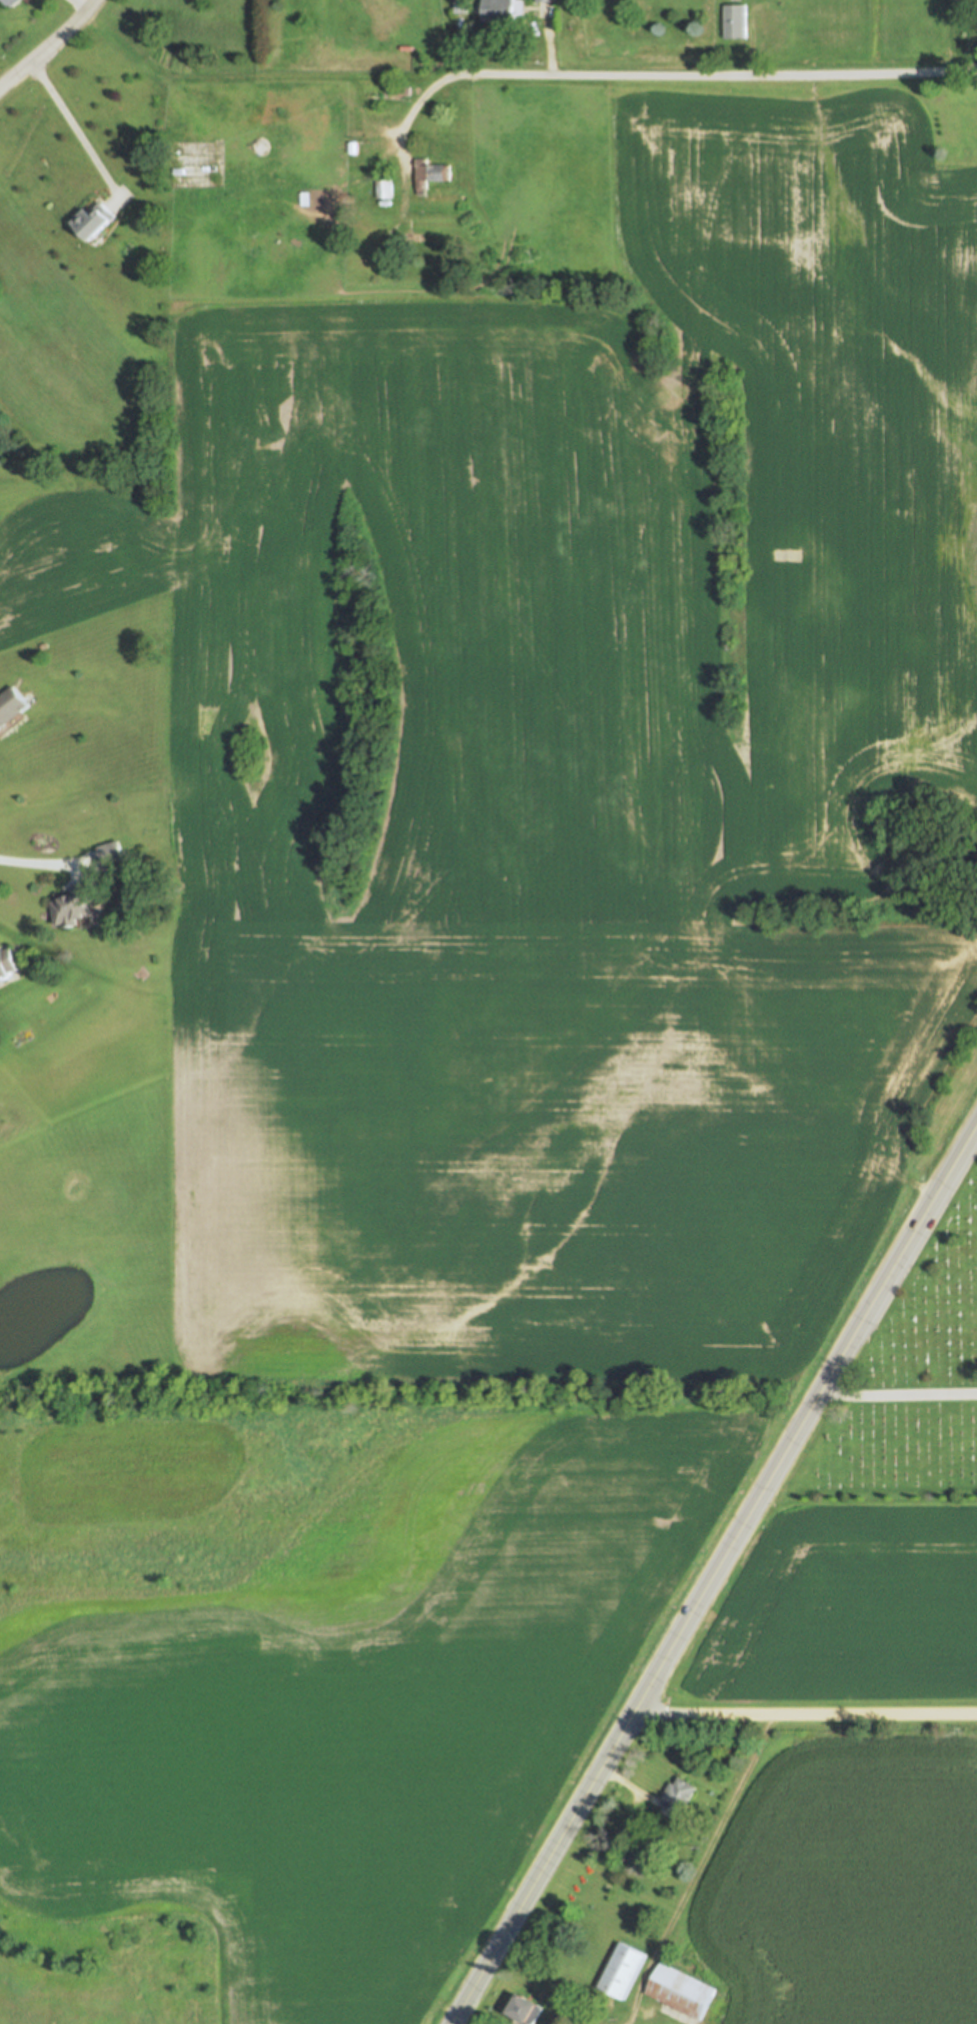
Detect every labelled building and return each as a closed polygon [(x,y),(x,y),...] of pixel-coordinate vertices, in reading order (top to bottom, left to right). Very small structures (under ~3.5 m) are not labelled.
[(14,8),(22,0),(7,0),(14,8)] [(455,15),(469,15),(470,0),(455,0),(455,15)] [(484,22),(516,23),(516,18),(522,18),(522,1),(517,1),(517,0),(485,0),(484,22)] [(724,5),(724,39),(747,39),(747,5),(724,5)] [(414,159),(413,190),(415,190),(415,196),(424,196),(424,181),(450,181),(450,164),(428,164),(428,159),(414,159)] [(374,180),(375,198),(390,198),(390,180),(374,180)] [(102,202),(92,213),(86,207),(72,221),(89,239),(115,215),(102,202)] [(0,697),(0,731),(30,706),(14,686),(0,697)] [(98,880),(73,886),(75,893),(58,897),(59,901),(55,902),(61,926),(69,924),(70,927),(80,924),(79,921),(96,917),(93,905),(103,902),(98,880)] [(6,950),(5,947),(0,949),(0,976),(20,970),(13,947),(6,950)] [(697,1787),(679,1777),(674,1785),(671,1783),(661,1799),(666,1802),(661,1811),(678,1820),(697,1787)] [(618,1941),(596,1988),(622,2000),(644,1954),(618,1941)] [(666,1945),(660,1957),(668,1961),(674,1949),(666,1945)] [(660,1961),(645,1994),(700,2020),(716,1988),(660,1961)] [(520,1991),(509,2011),(529,2023),(541,2003),(520,1991)]
